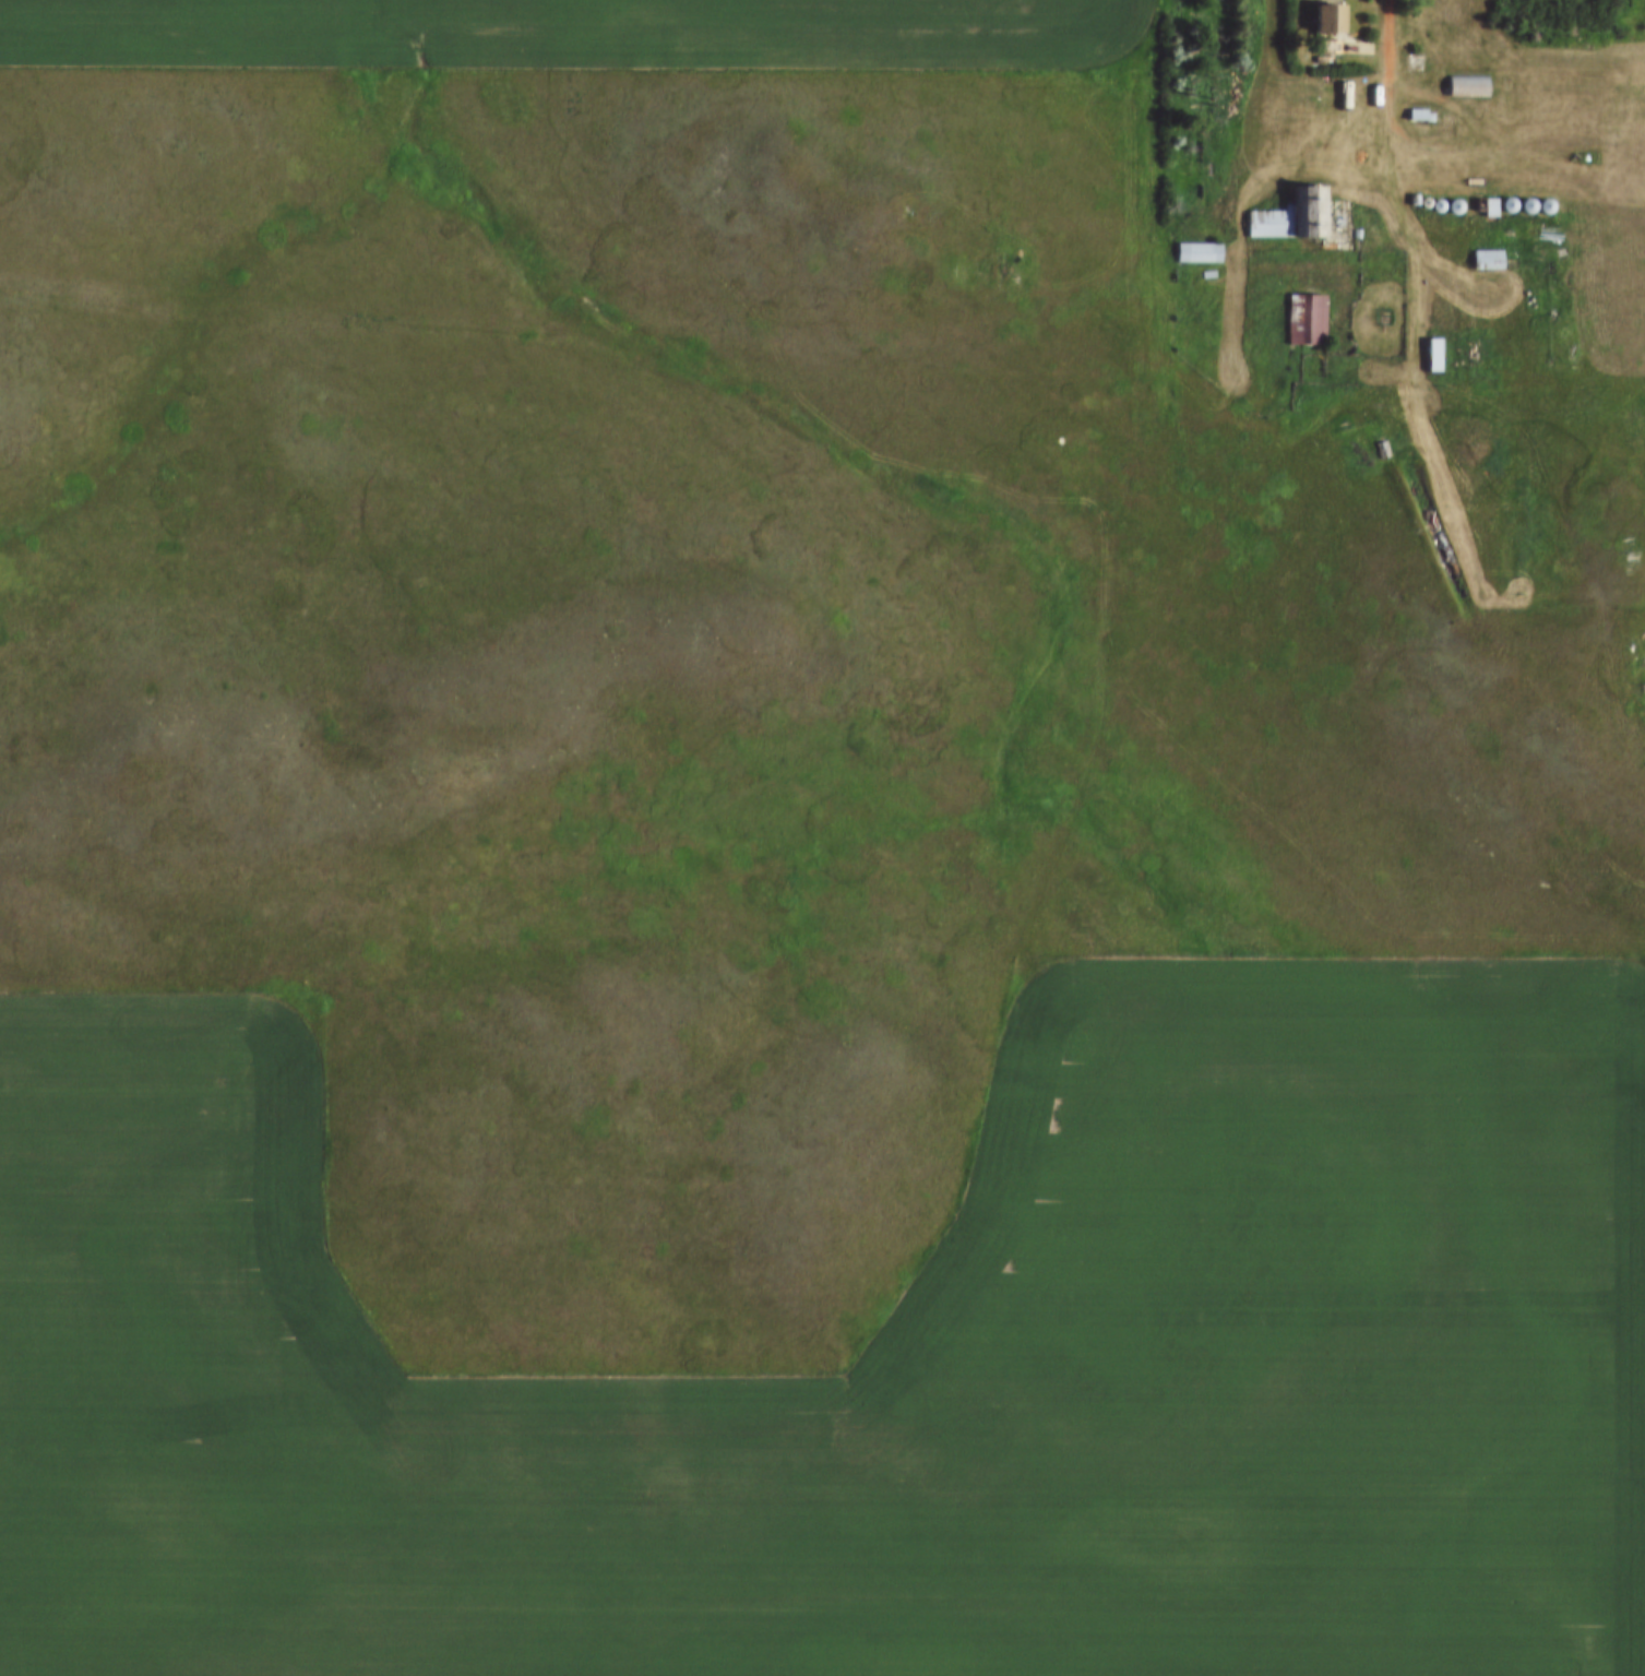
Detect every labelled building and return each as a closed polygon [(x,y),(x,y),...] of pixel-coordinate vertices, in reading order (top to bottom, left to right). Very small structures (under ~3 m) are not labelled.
[(1451,97),(1492,97),(1492,75),(1451,75),(1451,97)] [(1321,236),(1321,203),(1298,203),(1298,210),(1250,210),(1250,237),(1321,236)] [(1225,263),(1225,243),(1180,243),(1180,263),(1225,263)] [(1477,269),(1506,269),(1506,250),(1477,250),(1477,269)] [(1291,345),(1329,345),(1329,295),(1291,295),(1291,345)] [(1433,339),(1433,372),(1444,372),(1444,339),(1433,339)]
